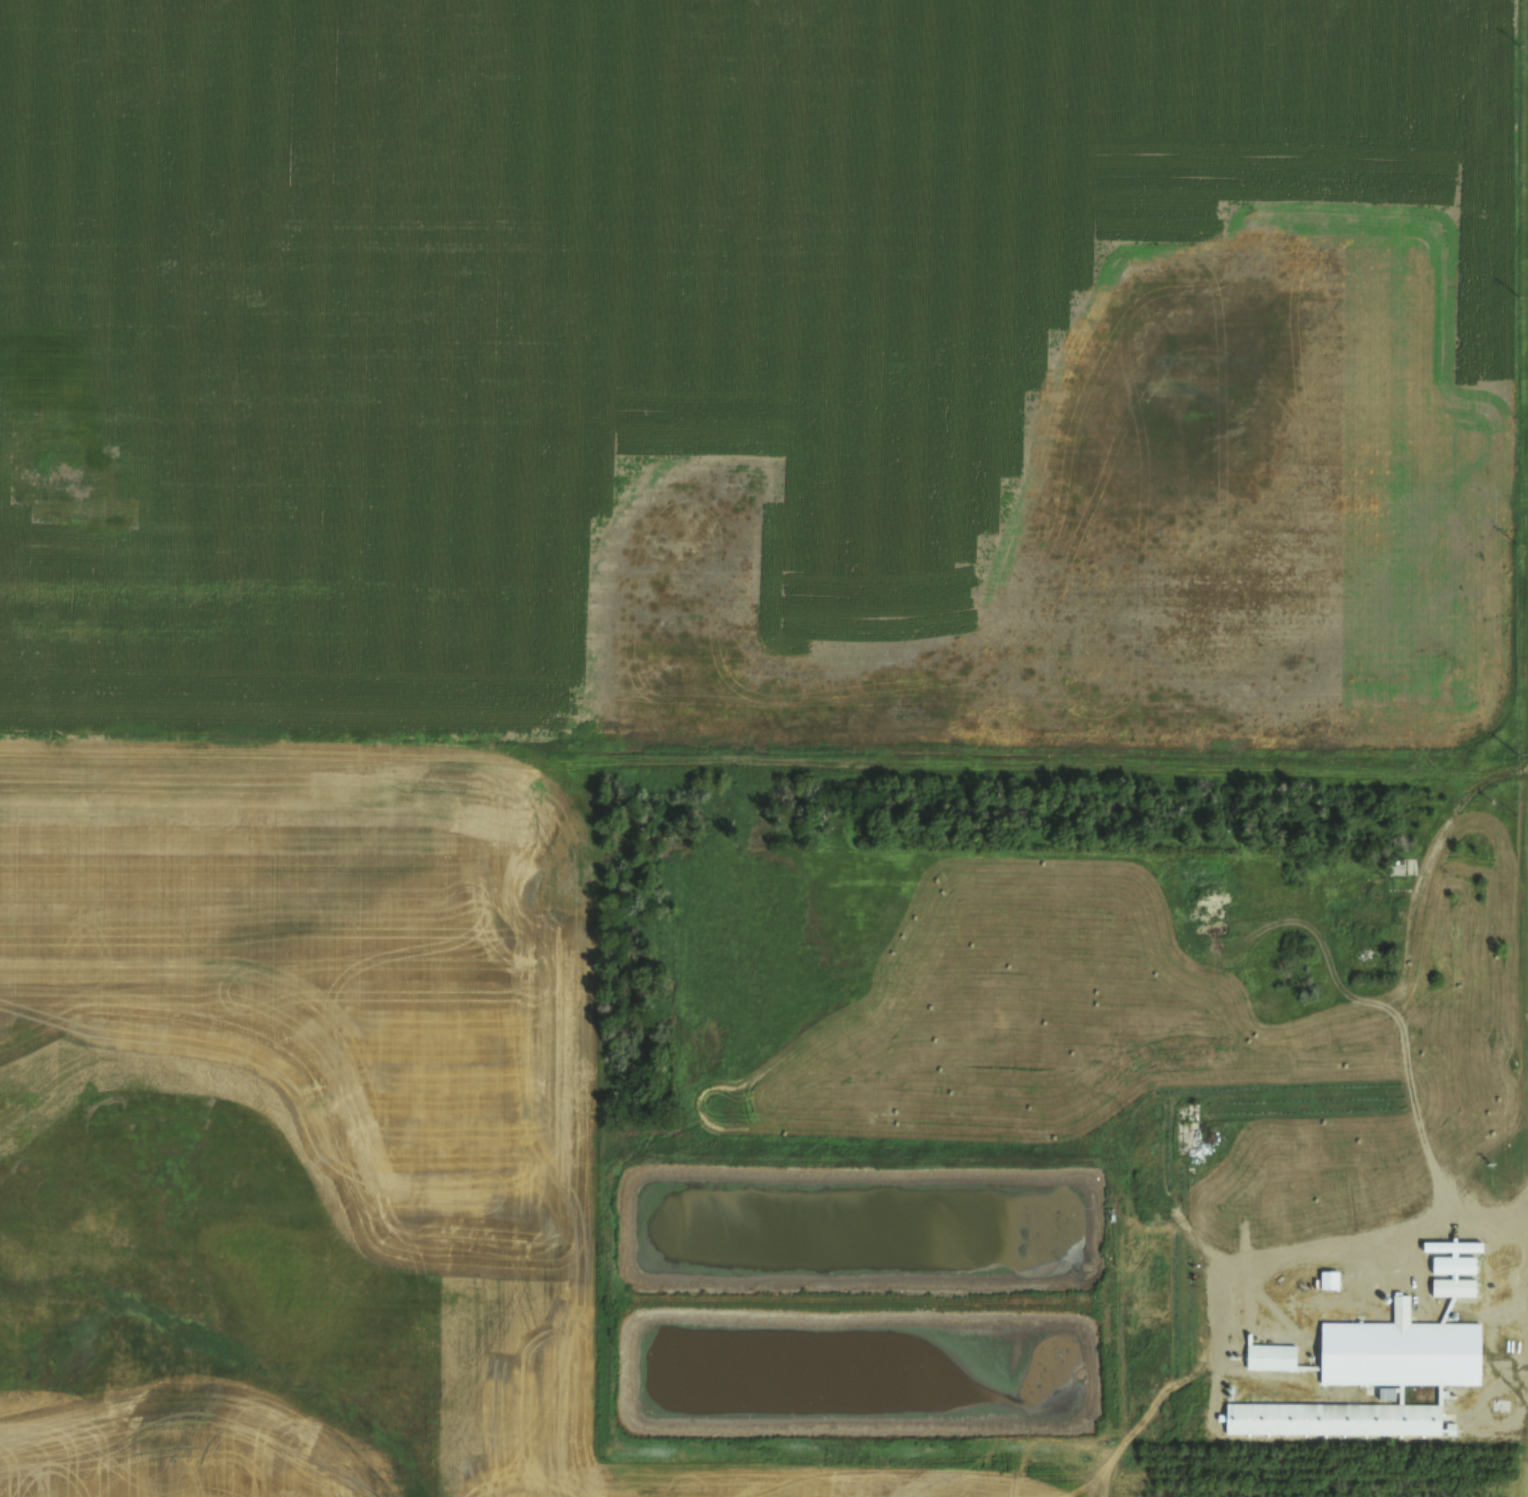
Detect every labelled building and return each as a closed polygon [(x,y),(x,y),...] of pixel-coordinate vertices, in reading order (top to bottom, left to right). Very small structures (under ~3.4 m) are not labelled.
[(1364,877),(1365,905),(1389,905),(1389,876),(1403,876),(1403,858),(1384,858),(1384,877),(1364,877)] [(1472,1298),(1472,1256),(1426,1256),(1426,1298),(1472,1298)] [(1334,1288),(1334,1272),(1317,1272),(1317,1288),(1334,1288)] [(1344,1386),(1437,1385),(1437,1386),(1478,1385),(1477,1323),(1443,1324),(1443,1311),(1437,1311),(1437,1323),(1406,1323),(1406,1295),(1387,1295),(1387,1323),(1318,1323),(1318,1354),(1343,1354),(1344,1386)] [(1239,1371),(1293,1371),(1293,1345),(1246,1345),(1246,1339),(1239,1339),(1239,1371)] [(1324,1405),(1324,1436),(1451,1436),(1451,1423),(1438,1423),(1438,1404),(1324,1405)]
